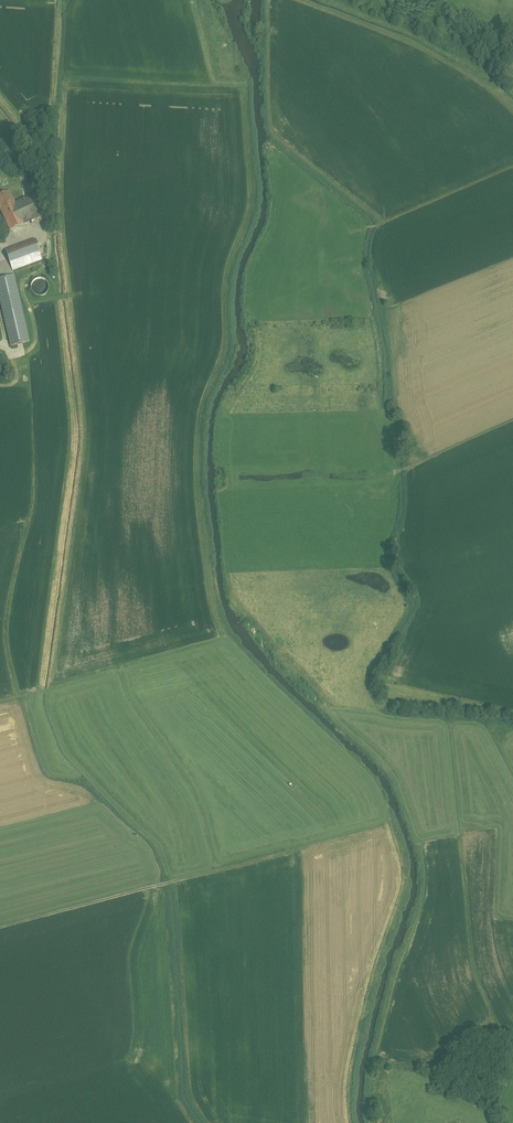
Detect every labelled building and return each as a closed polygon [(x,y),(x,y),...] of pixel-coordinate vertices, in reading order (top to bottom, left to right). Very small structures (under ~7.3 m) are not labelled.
[(0,197),(0,205),(11,230),(25,224),(16,204),(10,192),(0,197)] [(35,196),(16,204),(25,224),(41,217),(36,206),(39,205),(35,196)] [(37,242),(7,254),(13,270),(43,258),(37,242)] [(0,280),(0,296),(11,345),(29,341),(14,277),(0,280)] [(42,278),(41,278),(39,278),(38,278),(36,279),(35,280),(34,281),(33,282),(32,284),(32,285),(32,286),(32,287),(32,288),(32,289),(32,290),(33,291),(33,292),(34,293),(35,294),(36,294),(36,295),(37,295),(39,296),(40,296),(41,296),(43,296),(44,296),(45,295),(46,294),(47,294),(48,293),(49,292),(49,290),(50,289),(50,288),(50,287),(50,285),(49,284),(49,283),(48,282),(48,281),(47,280),(45,279),(44,278),(42,278)]
